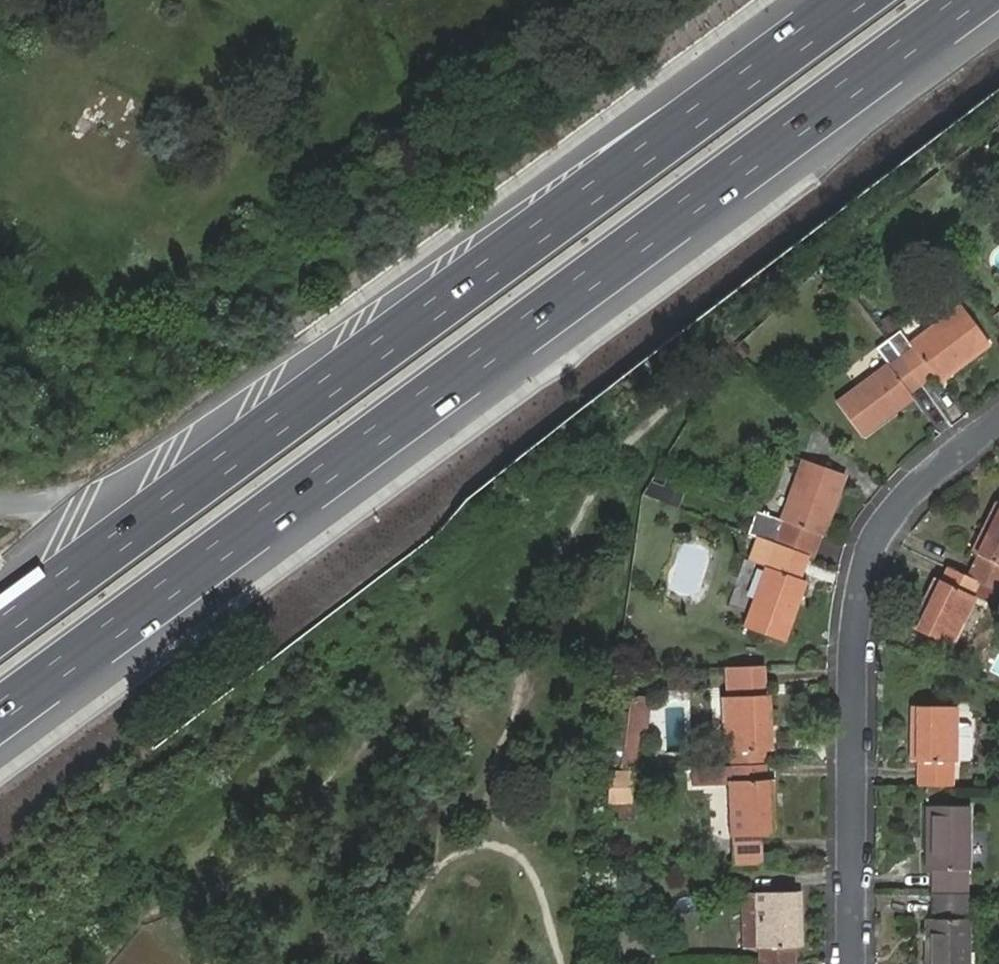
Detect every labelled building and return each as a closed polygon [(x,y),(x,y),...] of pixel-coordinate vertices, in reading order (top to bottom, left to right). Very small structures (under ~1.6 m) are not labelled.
[(887,339),(921,385),(934,376),(939,382),(990,344),(962,306),(909,342),(900,331),(887,339)] [(912,392),(921,385),(887,339),(876,348),(889,364),(838,403),(863,435),(914,396),(912,392)] [(756,535),(809,555),(819,531),(823,532),(845,474),(805,459),(784,520),(758,511),(749,533),(756,535)] [(654,474),(646,493),(678,505),(686,486),(654,474)] [(998,591),(998,501),(997,501),(973,551),(978,554),(967,576),(995,589),(998,591)] [(800,578),(809,555),(756,535),(748,559),(767,566),(745,627),(783,639),(804,579),(800,578)] [(967,576),(948,567),(942,579),(936,577),(912,626),(951,644),(975,596),(989,601),(995,589),(967,576)] [(740,577),(731,603),(746,608),(756,582),(740,577)] [(767,694),(766,665),(728,667),(729,696),(748,695),(767,694)] [(733,766),(767,765),(767,748),(773,748),(769,694),(767,694),(748,695),(729,696),(727,696),(730,751),(733,751),(733,766)] [(919,760),(920,786),(954,786),(953,759),(956,759),(956,758),(956,749),(956,723),(956,704),(913,705),(913,759),(919,760)] [(644,716),(620,712),(616,742),(627,743),(626,763),(639,764),(644,716)] [(972,754),(972,727),(968,723),(956,723),(956,749),(956,758),(968,758),(972,754)] [(767,779),(767,765),(733,766),(734,781),(731,781),(733,836),(775,834),(773,778),(767,779)] [(632,773),(610,773),(610,803),(632,803),(632,773)] [(934,869),(934,894),(967,893),(967,869),(969,869),(970,805),(929,805),(927,868),(934,869)] [(758,946),(756,891),(742,891),(743,947),(758,946)] [(762,961),(795,960),(795,945),(802,945),(801,891),(756,891),(758,946),(761,946),(762,961)] [(934,894),(934,917),(929,917),(929,963),(969,963),(969,918),(967,918),(967,893),(934,894)]
